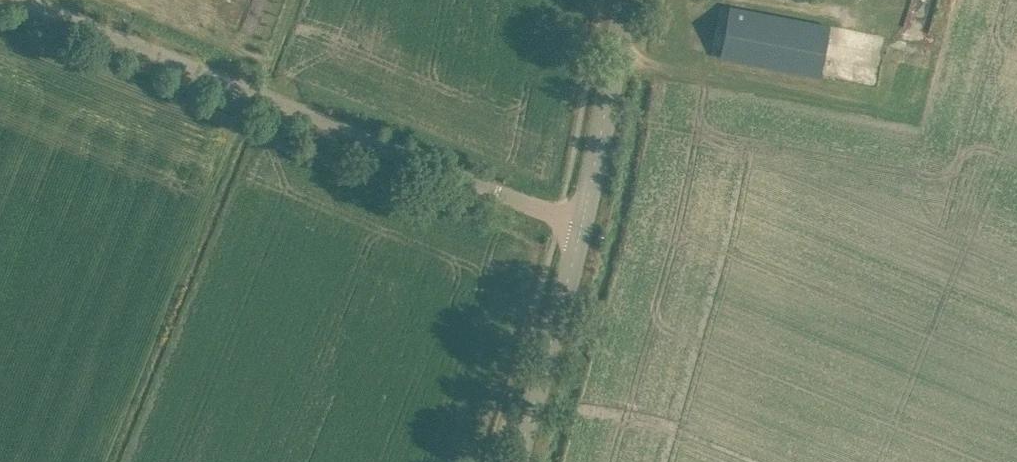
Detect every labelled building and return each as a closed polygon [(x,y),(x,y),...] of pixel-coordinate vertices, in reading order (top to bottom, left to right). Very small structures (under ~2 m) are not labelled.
[(718,54),(738,58),(820,75),(829,26),(729,5),(718,54)]
